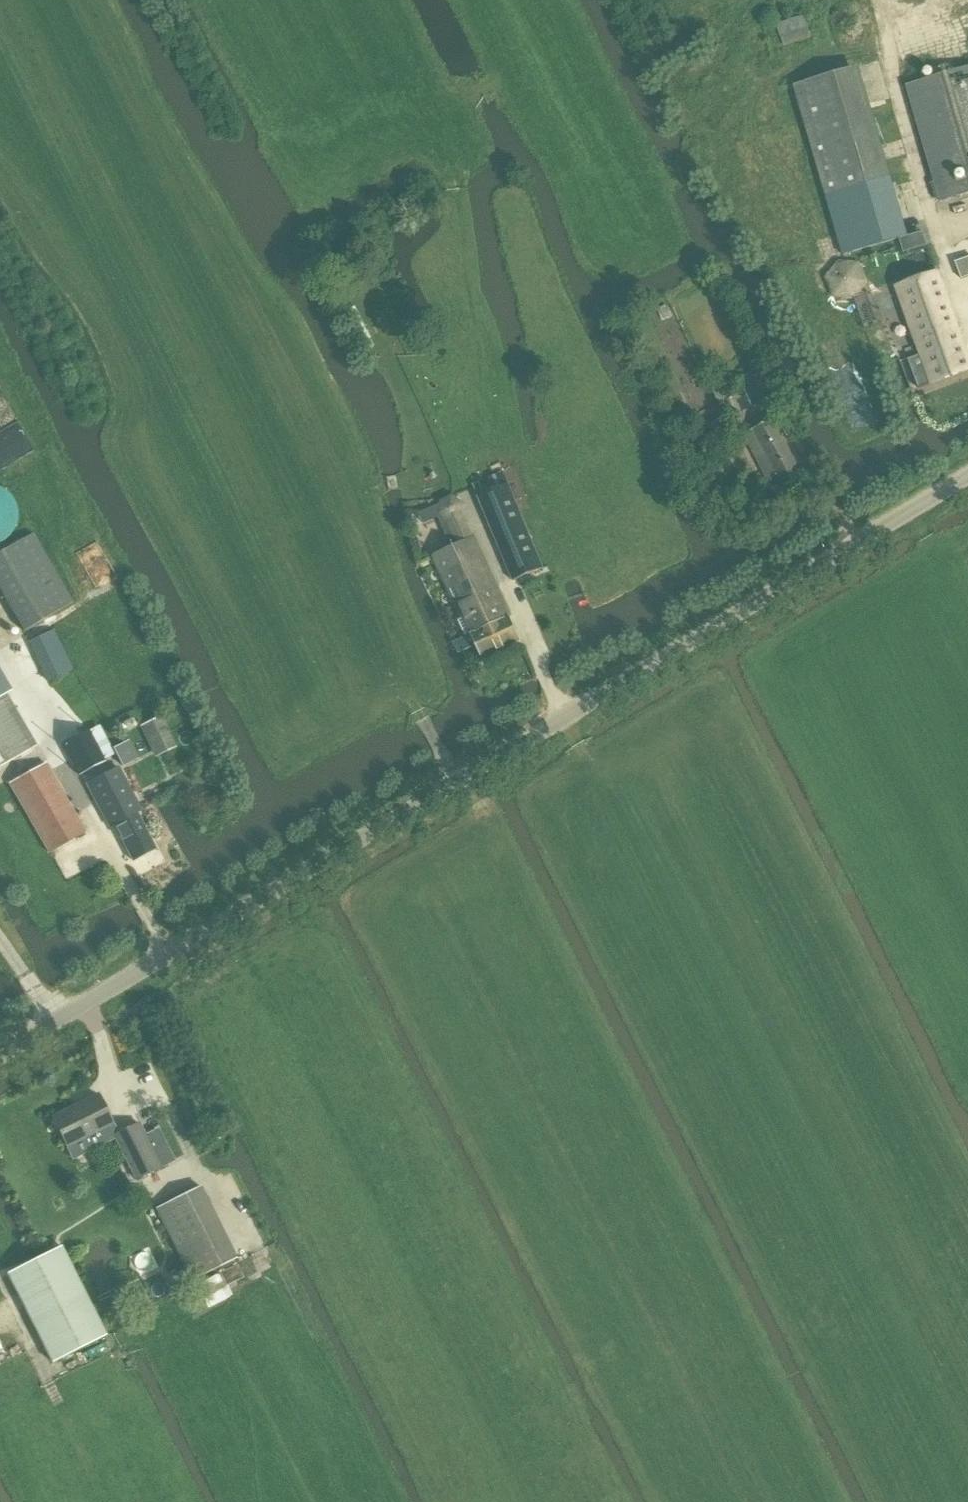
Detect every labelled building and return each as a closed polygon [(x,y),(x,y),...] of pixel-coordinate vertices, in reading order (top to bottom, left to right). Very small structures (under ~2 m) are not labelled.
[(967,193),(967,66),(906,85),(940,201),(967,193)] [(901,239),(884,180),(851,68),(793,85),(826,197),(843,256),(901,239)] [(954,262),(961,279),(964,278),(967,277),(967,257),(954,262)] [(867,283),(859,263),(839,261),(827,277),(834,296),(855,299),(867,283)] [(938,271),(902,284),(915,319),(909,321),(921,355),(910,359),(920,386),(932,382),(932,383),(967,370),(967,354),(938,271)] [(725,419),(779,396),(763,359),(747,366),(751,373),(738,378),(742,386),(732,390),(735,397),(728,399),(723,386),(712,390),(725,419)] [(801,473),(799,469),(774,419),(745,434),(772,488),(801,473)] [(544,568),(508,483),(504,472),(473,485),(513,581),(544,568)] [(15,499),(10,493),(6,489),(1,487),(0,486),(0,543),(1,543),(6,540),(10,537),(14,532),(17,528),(18,523),(19,515),(19,509),(17,504),(15,499)] [(761,501),(766,498),(763,493),(758,495),(761,501)] [(511,617),(473,538),(463,514),(463,503),(453,495),(440,500),(438,514),(445,520),(457,546),(434,556),(463,618),(458,620),(466,637),(466,638),(511,617)] [(74,603),(34,534),(0,553),(0,587),(25,631),(74,603)] [(466,637),(455,642),(460,653),(477,646),(483,658),(521,640),(511,617),(466,638),(466,637)] [(49,681),(73,671),(54,630),(30,641),(49,681)] [(5,694),(0,697),(0,765),(35,746),(5,694)] [(149,741),(167,733),(161,719),(143,727),(149,741)] [(79,776),(105,763),(87,731),(62,744),(79,776)] [(139,759),(129,740),(112,749),(122,767),(139,759)] [(45,761),(10,783),(50,852),(86,832),(45,761)] [(137,812),(141,810),(118,767),(88,782),(110,826),(114,824),(133,860),(156,848),(137,812)] [(115,1137),(108,1124),(113,1122),(98,1094),(53,1116),(68,1145),(69,1145),(75,1157),(115,1137)] [(136,1178),(161,1165),(140,1122),(115,1135),(136,1178)] [(192,1280),(237,1258),(200,1185),(156,1207),(192,1280)] [(52,1362),(105,1335),(61,1245),(7,1272),(52,1362)]
